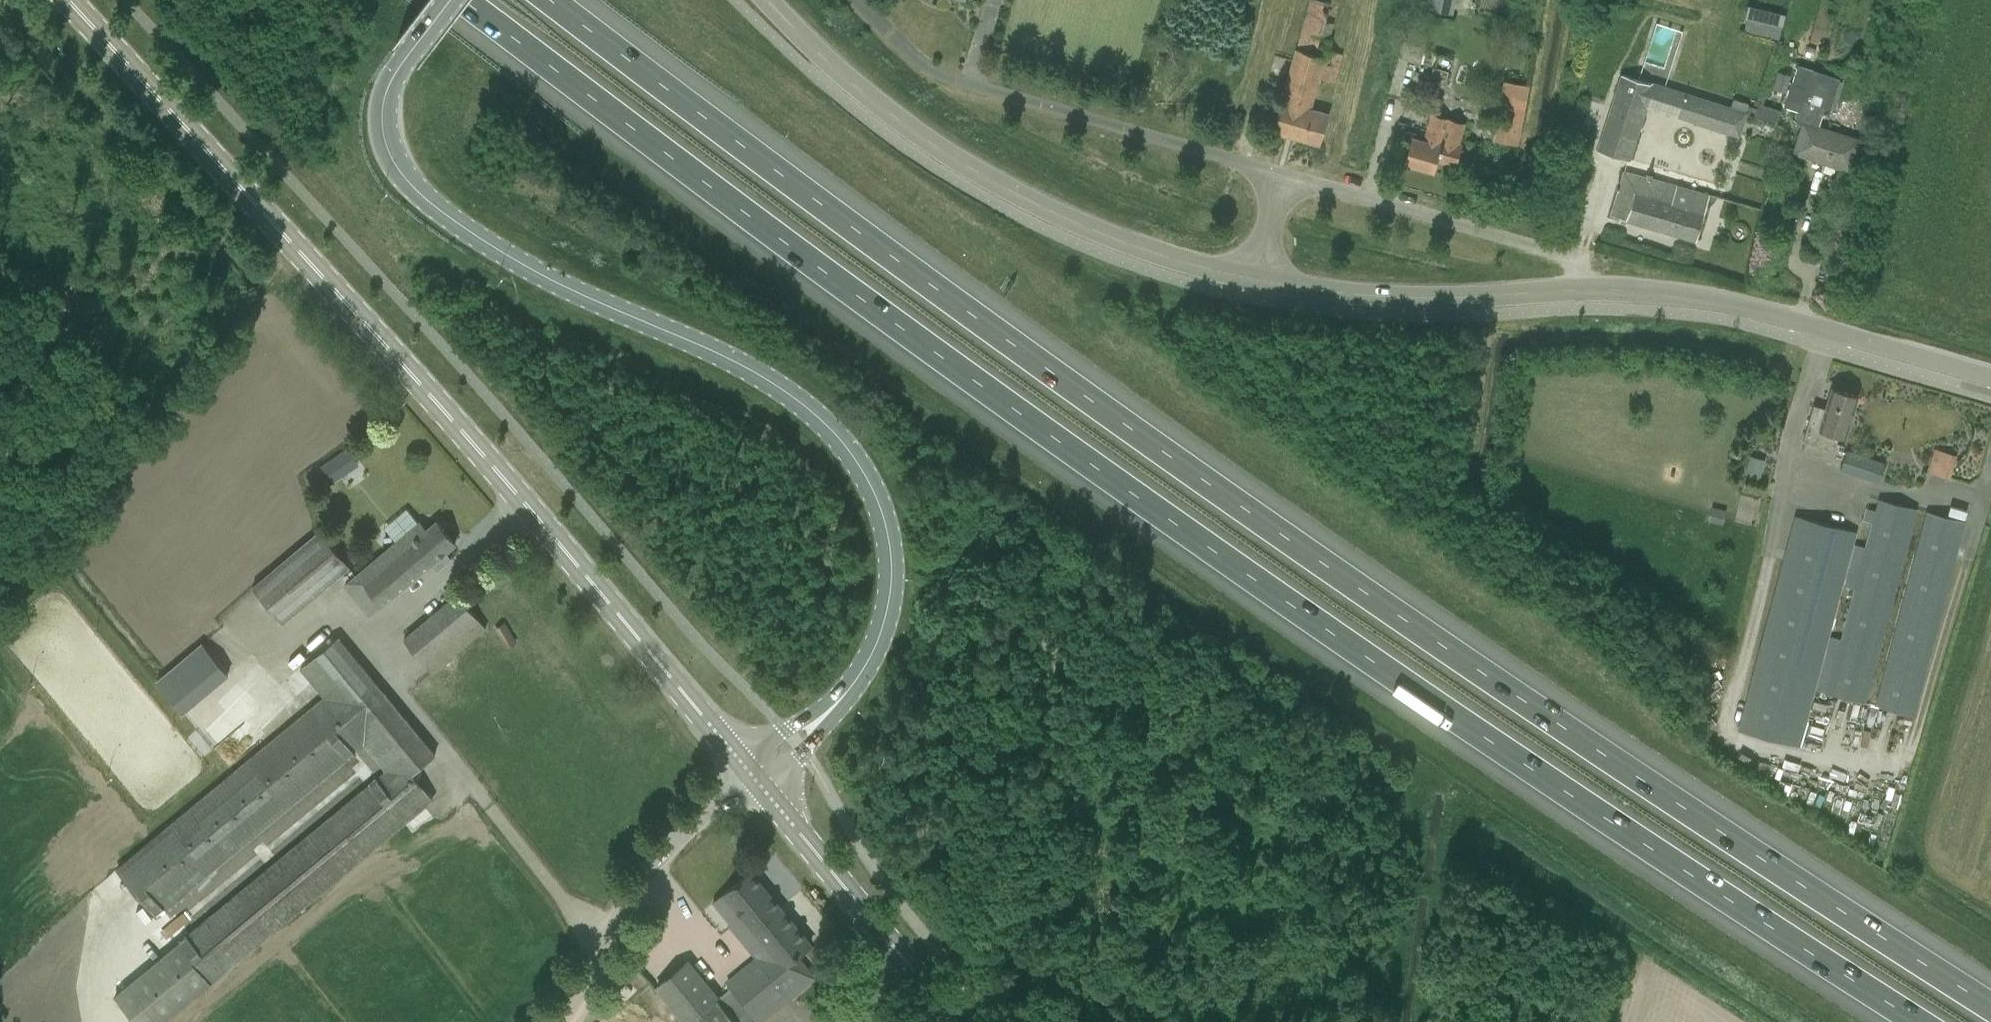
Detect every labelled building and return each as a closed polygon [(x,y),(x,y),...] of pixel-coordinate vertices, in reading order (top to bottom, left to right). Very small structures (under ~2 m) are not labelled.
[(1343,53),(1319,47),(1330,3),(1317,0),(1310,0),(1277,133),(1323,144),(1332,110),(1314,105),(1320,77),(1336,81),(1343,53)] [(1423,7),(1452,14),(1455,0),(1425,0),(1423,7)] [(1750,4),(1745,31),(1781,37),(1786,11),(1750,4)] [(1804,125),(1795,152),(1851,170),(1860,141),(1818,128),(1825,108),(1830,109),(1840,78),(1798,65),(1792,83),(1791,82),(1784,106),(1800,111),(1796,123),(1804,125)] [(1780,69),(1774,86),(1788,91),(1794,74),(1780,69)] [(1879,81),(1893,85),(1896,75),(1883,70),(1879,81)] [(1647,103),(1700,120),(1707,101),(1624,74),(1600,150),(1629,159),(1647,103)] [(1519,145),(1528,97),(1503,92),(1494,140),(1519,145)] [(1740,133),(1745,115),(1753,117),(1756,108),(1748,106),(1749,103),(1734,98),(1730,108),(1707,101),(1700,120),(1699,125),(1738,137),(1740,133)] [(1759,104),(1755,118),(1777,125),(1782,111),(1759,104)] [(1463,144),(1460,143),(1465,124),(1432,114),(1424,140),(1413,137),(1405,164),(1434,172),(1438,161),(1456,167),(1463,144)] [(1612,215),(1696,241),(1710,196),(1697,193),(1697,195),(1678,189),(1678,187),(1626,172),(1612,215)] [(1846,438),(1858,396),(1832,388),(1826,408),(1814,405),(1803,441),(1835,451),(1839,436),(1846,438)] [(1950,479),(1957,456),(1935,450),(1928,473),(1950,479)] [(1885,463),(1846,451),(1840,469),(1879,482),(1885,463)] [(331,484),(341,477),(330,461),(319,468),(331,484)] [(1764,468),(1748,464),(1745,475),(1760,480),(1764,468)] [(1740,731),(1801,747),(1816,690),(1865,703),(1916,510),(1880,499),(1877,512),(1867,510),(1864,520),(1874,522),(1866,549),(1854,545),(1857,533),(1797,516),(1740,731)] [(1709,522),(1723,525),(1726,509),(1712,506),(1709,522)] [(1965,525),(1929,514),(1883,691),(1872,688),(1868,700),(1880,703),(1879,707),(1915,716),(1965,525)] [(345,586),(369,616),(432,563),(438,570),(451,559),(445,552),(455,543),(437,522),(427,530),(421,523),(349,582),(345,586)] [(318,532),(252,587),(282,623),(348,567),(318,532)] [(432,673),(486,627),(458,594),(404,639),(432,673)] [(494,629),(506,649),(517,642),(505,622),(494,629)] [(114,995),(137,1021),(164,1021),(418,811),(433,798),(412,774),(436,754),(338,637),(323,650),(300,668),(323,697),(116,868),(165,923),(153,933),(166,948),(177,938),(180,941),(114,995)] [(185,712),(231,671),(203,640),(157,680),(185,712)] [(766,948),(762,944),(791,921),(751,873),(725,895),(740,915),(729,925),(755,959),(766,948)] [(762,944),(766,948),(755,959),(727,982),(731,987),(717,998),(713,993),(682,1018),(685,1021),(763,1021),(817,978),(798,954),(810,944),(791,921),(762,944)] [(682,1018),(713,993),(689,963),(657,988),(682,1018)]
